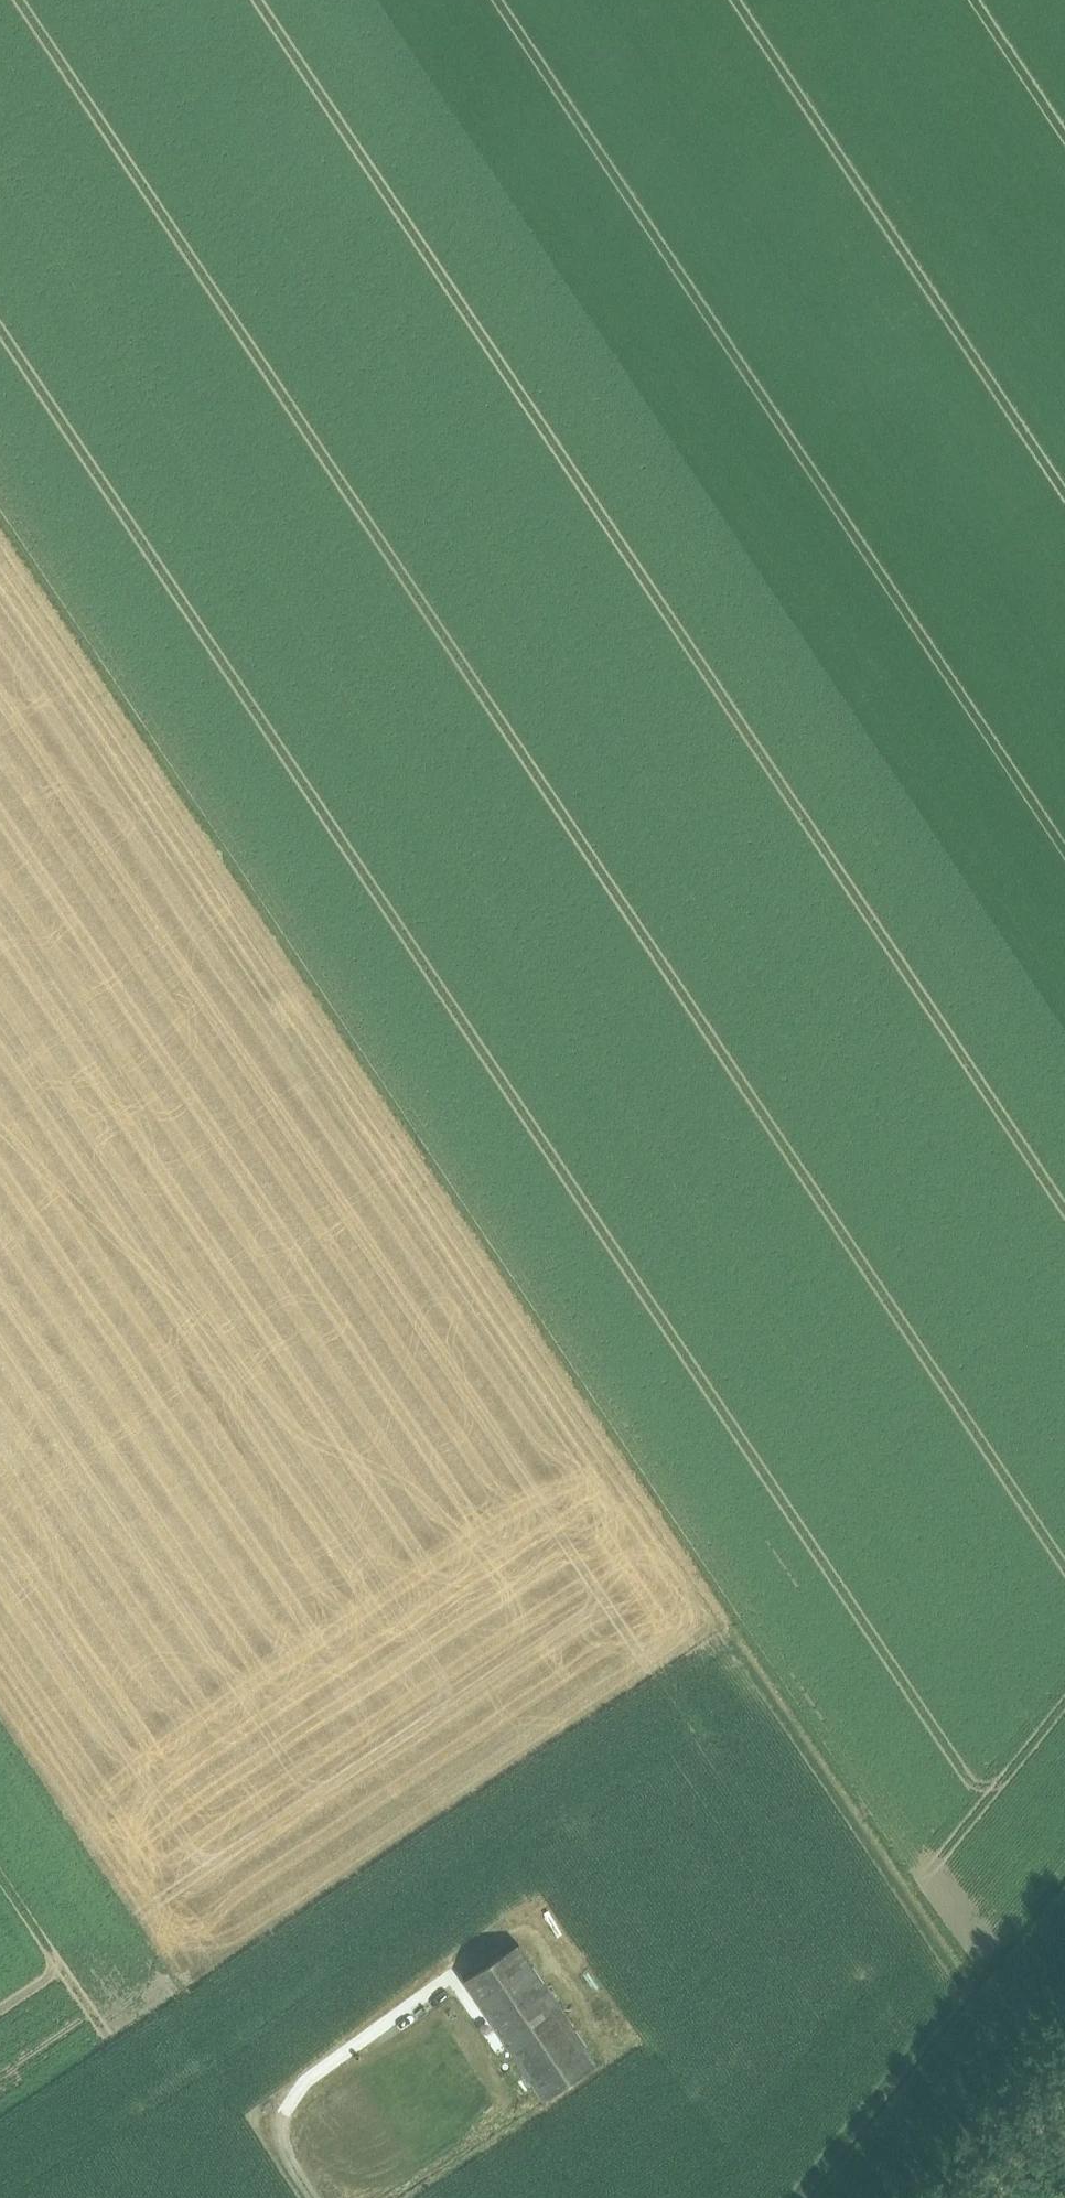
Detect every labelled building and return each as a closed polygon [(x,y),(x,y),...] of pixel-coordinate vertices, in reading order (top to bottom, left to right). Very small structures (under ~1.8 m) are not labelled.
[(519,1944),(463,1981),(544,2100),(599,2064),(519,1944)]
